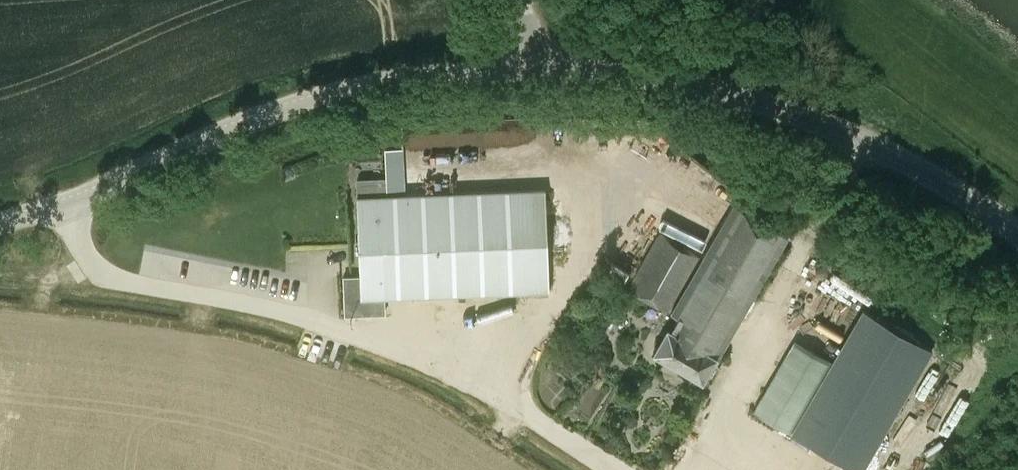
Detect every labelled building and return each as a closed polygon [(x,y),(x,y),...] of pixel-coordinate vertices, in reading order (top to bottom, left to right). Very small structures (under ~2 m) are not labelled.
[(357,197),(405,195),(403,148),(386,149),(387,177),(357,178),(357,197)] [(361,276),(344,276),(345,315),(385,313),(384,296),(550,290),(546,189),(405,195),(357,197),(361,276)] [(659,233),(627,287),(678,317),(671,330),(667,328),(653,353),(702,381),(716,357),(719,358),(789,236),(733,203),(702,258),(659,233)] [(51,265),(51,257),(19,257),(20,266),(51,265)] [(32,270),(31,277),(57,280),(57,273),(32,270)] [(753,412),(791,432),(855,469),(863,469),(933,350),(862,309),(832,361),(794,340),(753,412)]
